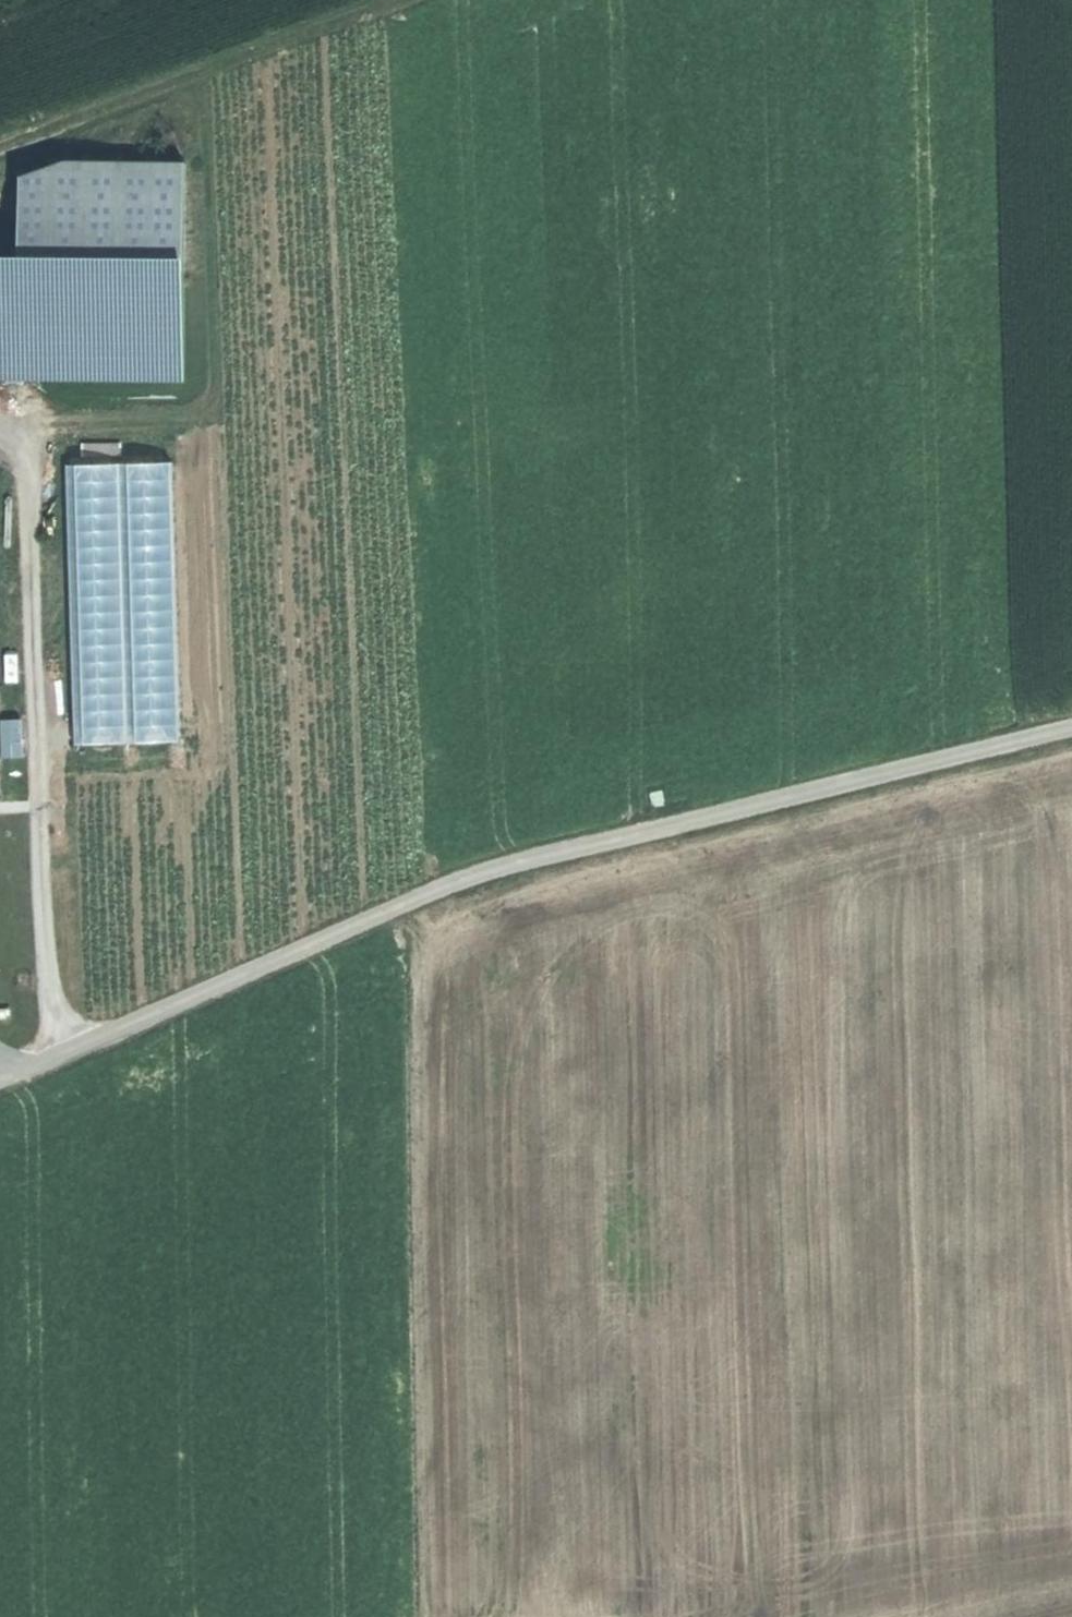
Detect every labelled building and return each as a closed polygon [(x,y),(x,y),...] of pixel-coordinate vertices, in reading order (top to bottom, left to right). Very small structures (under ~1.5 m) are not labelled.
[(177,163),(28,159),(26,247),(175,251),(177,163)] [(190,370),(191,263),(0,262),(0,368),(190,370)] [(184,739),(174,457),(67,461),(78,743),(184,739)]
